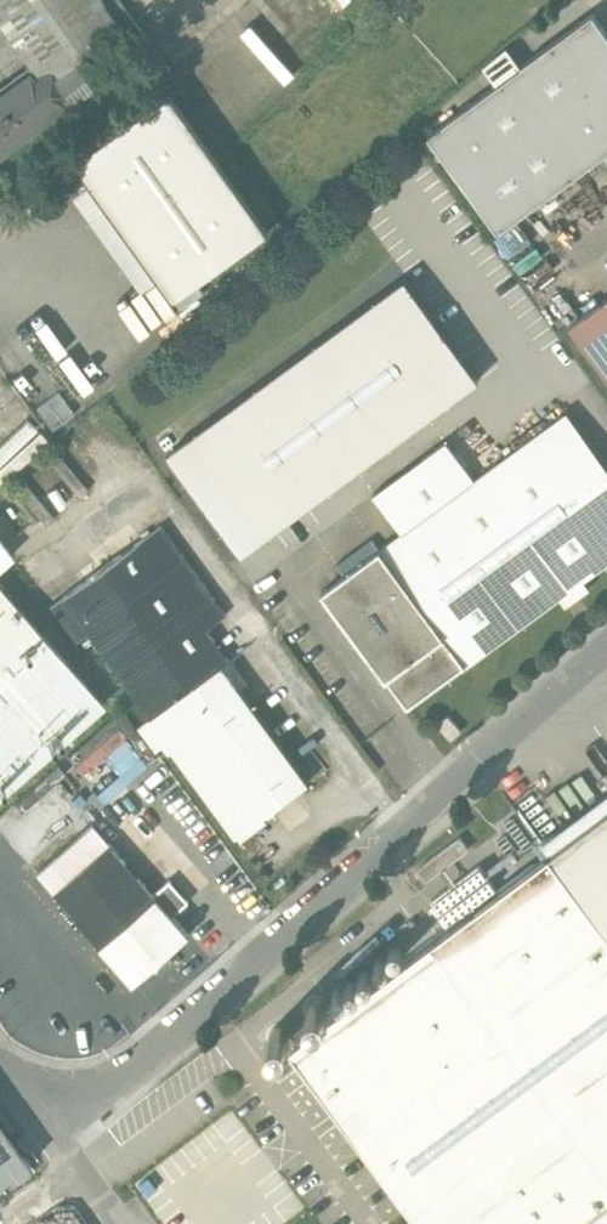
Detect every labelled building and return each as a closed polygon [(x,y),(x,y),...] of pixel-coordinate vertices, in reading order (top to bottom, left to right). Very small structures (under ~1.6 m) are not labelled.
[(103,0),(0,0),(0,24),(31,68),(44,86),(53,80),(78,61),(123,29),(103,0)] [(157,23),(181,7),(176,0),(142,0),(157,23)] [(591,13),(520,65),(522,68),(428,136),(497,231),(606,150),(606,36),(591,13)] [(196,75),(226,119),(250,102),(220,59),(196,75)] [(106,100),(78,61),(53,80),(70,105),(80,118),(106,100)] [(0,90),(0,155),(70,105),(53,80),(44,86),(31,68),(0,90)] [(172,95),(77,163),(176,301),(271,233),(172,95)] [(11,213),(0,198),(0,223),(11,213)] [(478,380),(404,280),(165,457),(240,557),(478,380)] [(606,376),(606,296),(568,325),(606,376)] [(44,431),(22,413),(0,440),(0,478),(3,481),(44,431)] [(473,480),(444,442),(422,459),(413,447),(365,482),(401,533),(321,592),(407,710),(559,597),(565,605),(587,589),(582,581),(606,562),(606,469),(566,413),(473,480)] [(226,617),(161,527),(50,609),(76,644),(88,636),(150,720),(222,666),(229,661),(207,631),(226,617)] [(14,560),(0,540),(0,573),(14,560)] [(105,708),(0,588),(0,799),(105,708)] [(309,784),(222,666),(150,720),(236,837),(309,784)] [(128,779),(147,763),(136,750),(123,761),(128,767),(122,772),(128,779)] [(548,857),(606,935),(606,813),(548,857)] [(460,839),(418,870),(426,882),(469,851),(460,839)] [(189,935),(108,844),(51,894),(133,985),(189,935)] [(548,857),(289,1051),(419,1223),(594,1223),(606,1215),(606,935),(548,857)] [(136,1184),(166,1223),(289,1223),(306,1212),(232,1113),(136,1184)] [(0,1127),(0,1186),(28,1165),(0,1127)] [(594,1223),(606,1223),(606,1215),(594,1223)]
